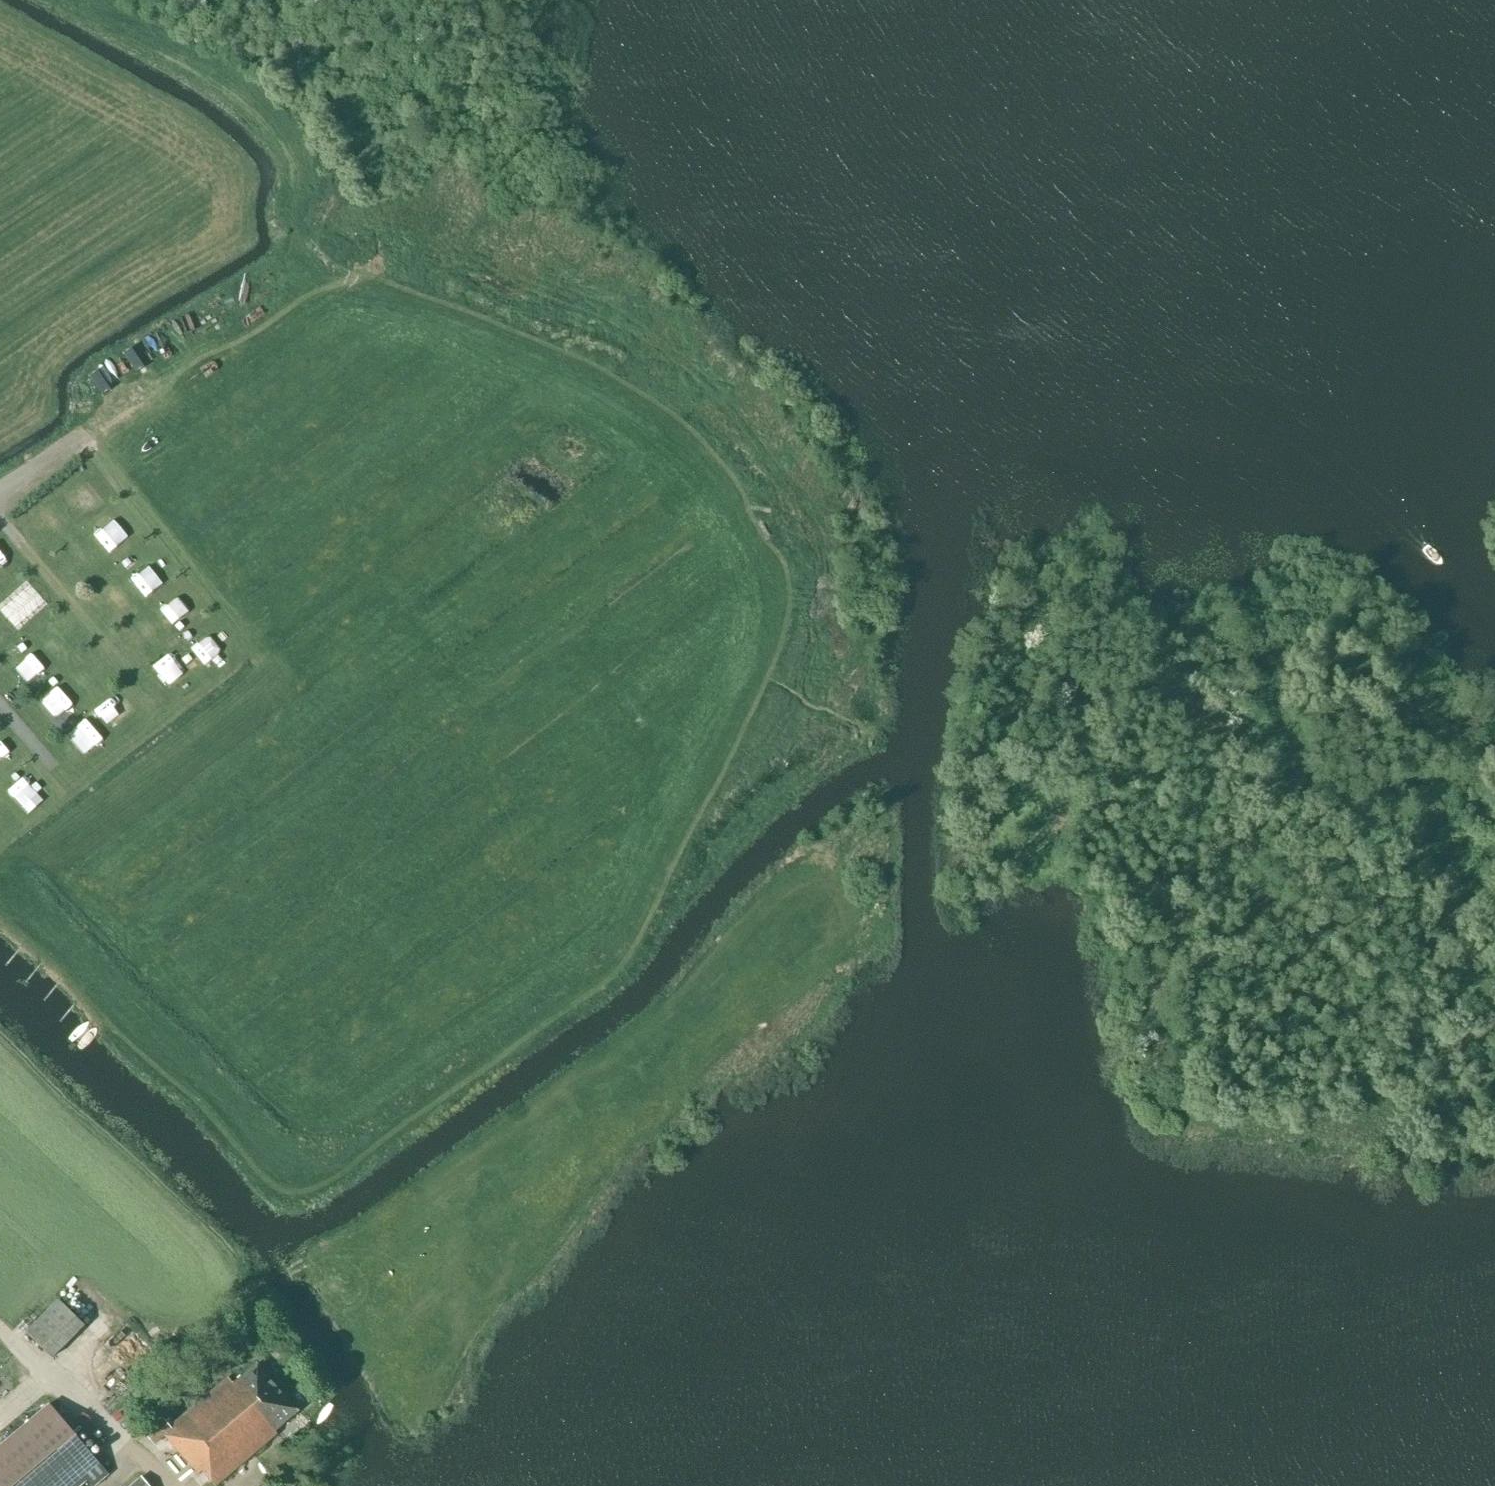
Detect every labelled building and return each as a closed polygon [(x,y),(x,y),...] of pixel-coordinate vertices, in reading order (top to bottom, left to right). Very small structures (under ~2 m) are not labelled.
[(55,718),(74,704),(62,687),(42,701),(55,718)] [(90,718),(74,732),(89,751),(106,737),(90,718)] [(53,1358),(85,1326),(59,1300),(27,1333),(53,1358)] [(255,1365),(233,1385),(227,1379),(160,1434),(164,1438),(157,1445),(161,1448),(167,1442),(200,1478),(204,1475),(214,1485),(220,1485),(277,1434),(275,1432),(298,1411),(255,1365)] [(110,1476),(49,1405),(0,1447),(0,1485),(84,1485),(88,1483),(91,1485),(97,1485),(110,1476)]
